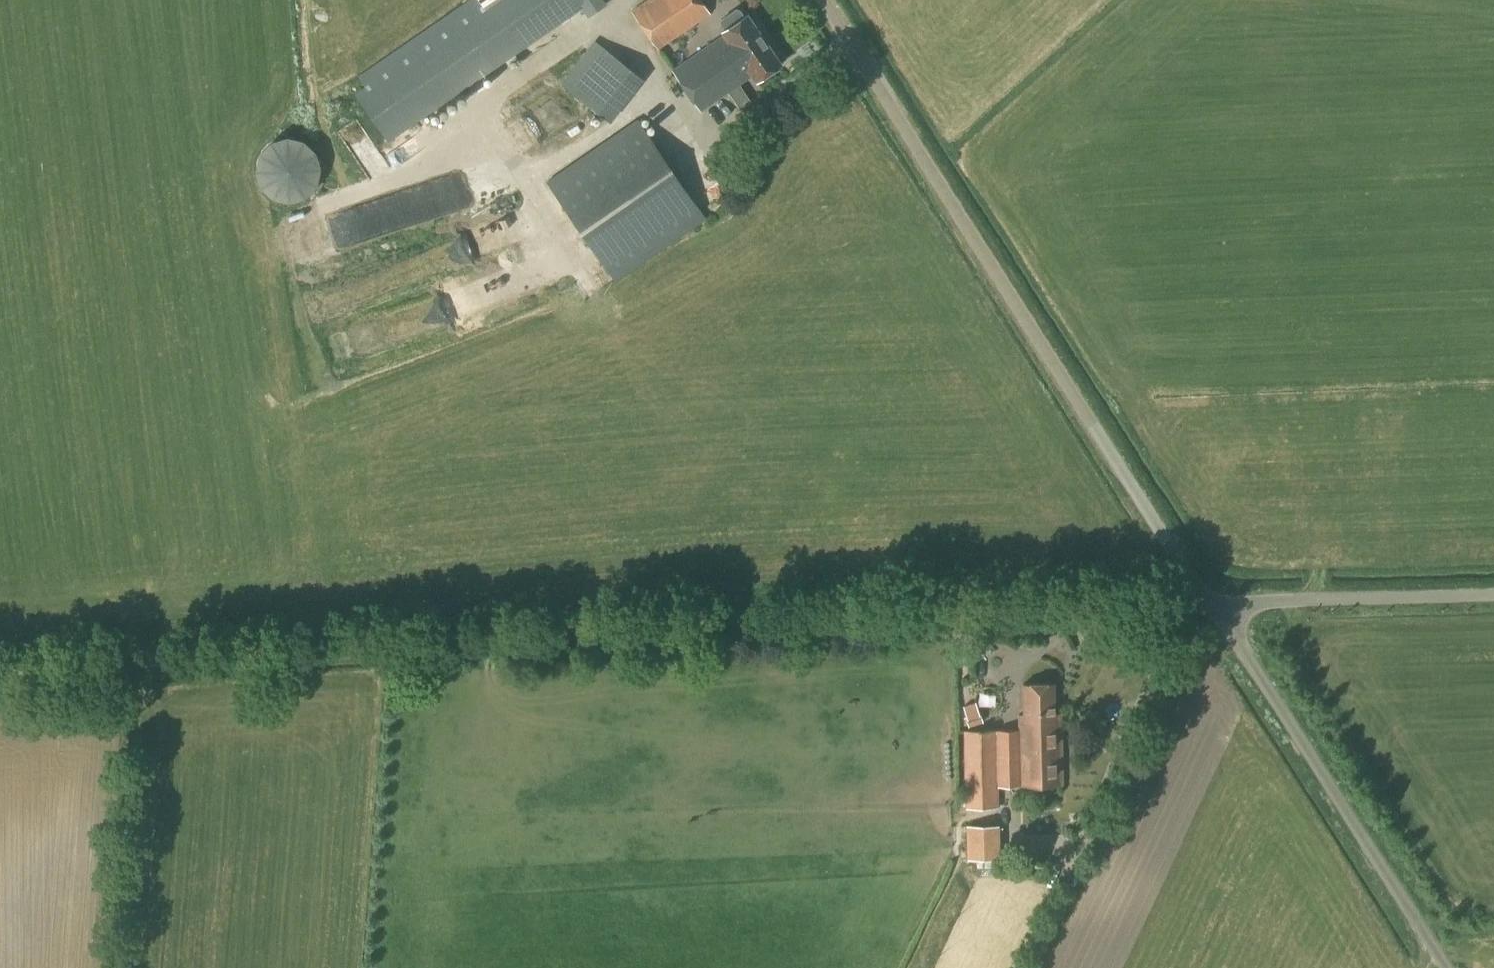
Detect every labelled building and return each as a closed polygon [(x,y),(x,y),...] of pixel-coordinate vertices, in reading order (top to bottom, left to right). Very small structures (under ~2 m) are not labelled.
[(354,94),(388,142),(581,9),(587,17),(606,4),(603,0),(469,0),(358,77),(365,86),(354,94)] [(699,19),(709,13),(700,0),(646,0),(631,11),(657,49),(699,19)] [(725,28),(721,31),(724,34),(672,70),(700,110),(751,75),(755,80),(780,63),(746,14),(744,16),(739,9),(736,9),(721,19),(720,23),(725,28)] [(609,122),(642,79),(591,38),(559,81),(609,122)] [(615,282),(705,218),(637,119),(545,181),(615,282)] [(1199,662),(1204,658),(1201,653),(1196,657),(1199,662)] [(1053,713),(1053,683),(1022,684),(1023,715),(1018,715),(1018,730),(995,730),(995,729),(963,730),(965,807),(998,806),(997,785),(1019,784),(1019,785),(1061,784),(1060,713),(1053,713)] [(966,716),(965,717),(968,728),(983,723),(980,712),(979,712),(975,700),(962,704),(966,716)] [(993,867),(993,858),(996,858),(995,826),(965,826),(966,858),(977,858),(976,867),(993,867)]
